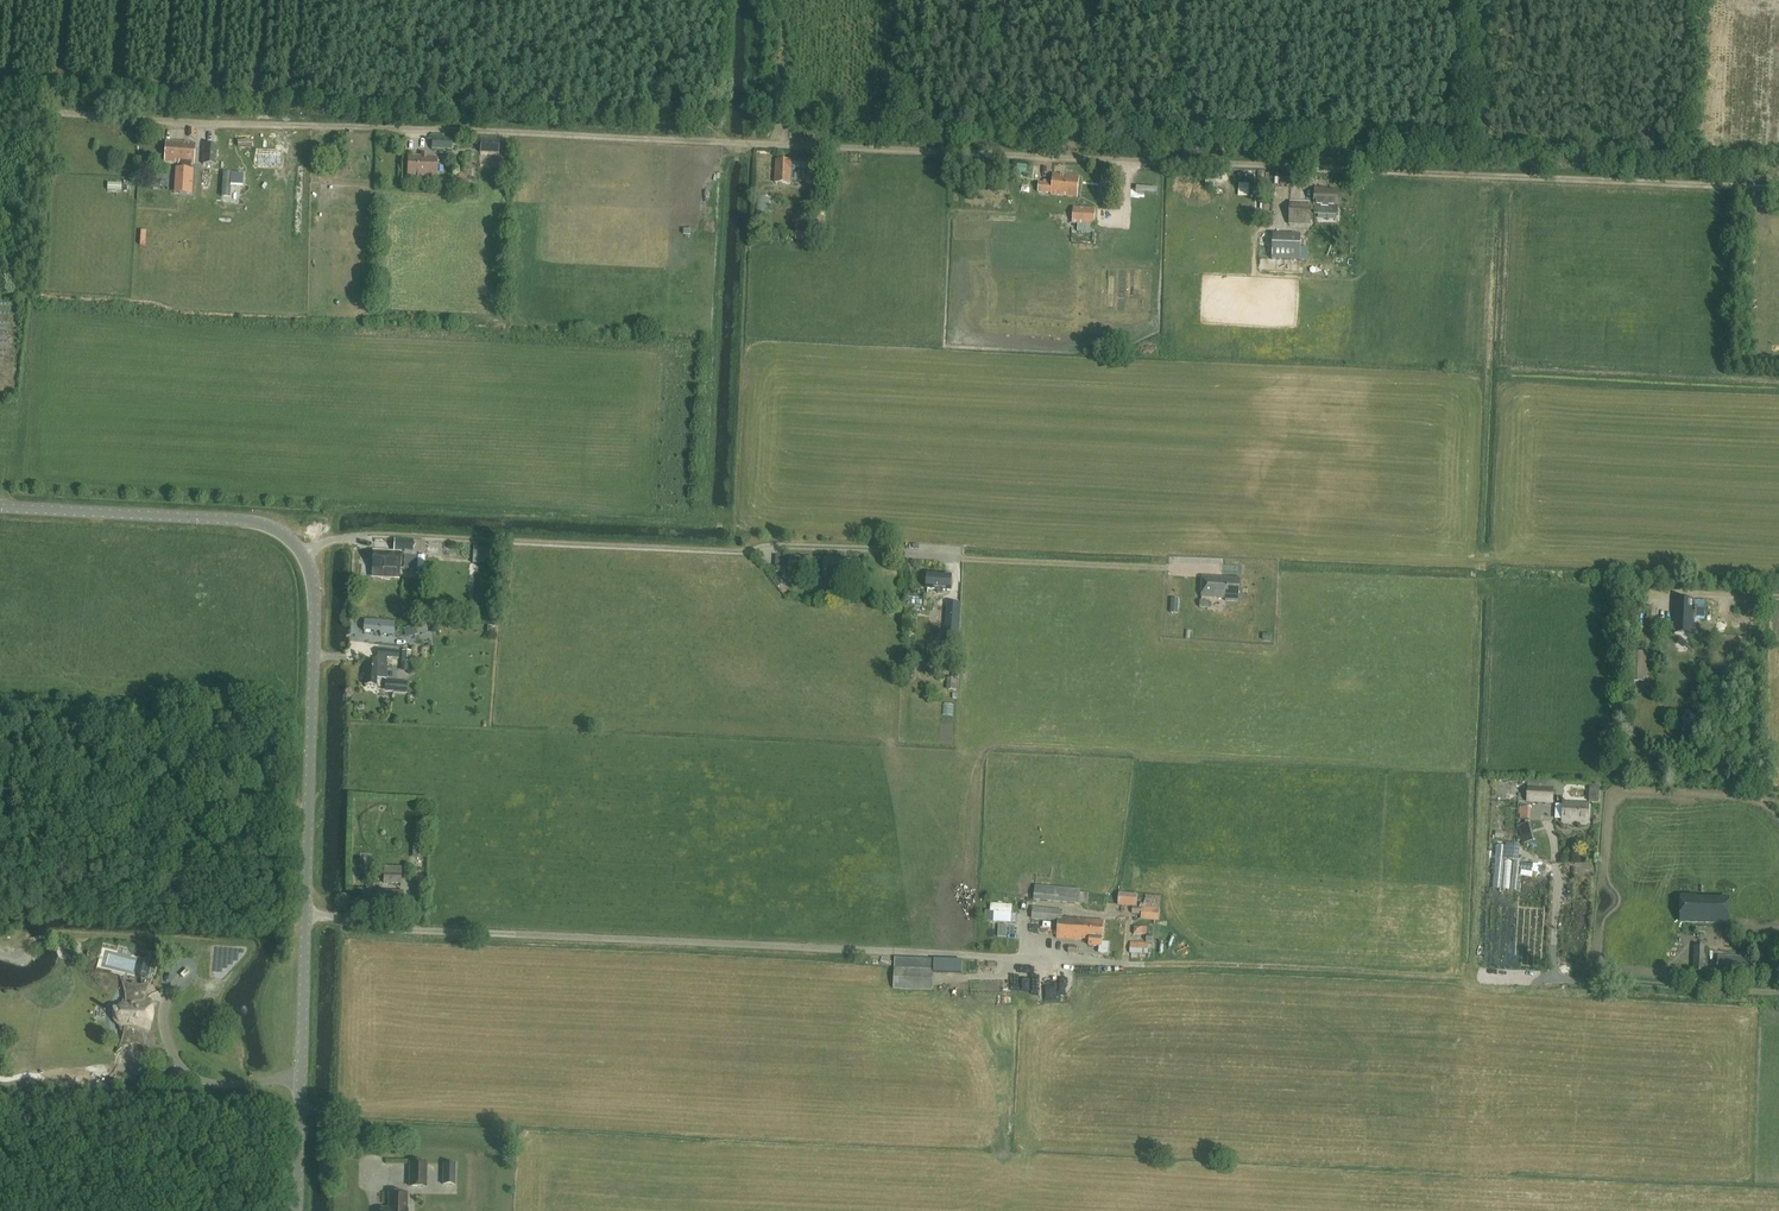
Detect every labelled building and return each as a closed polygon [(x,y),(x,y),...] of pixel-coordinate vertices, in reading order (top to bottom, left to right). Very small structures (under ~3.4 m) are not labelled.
[(432,138),(432,149),(452,150),(452,138),(432,138)] [(480,139),(480,153),(499,154),(500,140),(480,139)] [(164,162),(181,163),(179,193),(191,194),(193,169),(191,169),(191,164),(194,164),(195,143),(165,141),(164,162)] [(204,144),(202,164),(216,165),(217,145),(204,144)] [(407,177),(436,178),(437,157),(408,156),(407,177)] [(817,185),(818,161),(791,160),(791,162),(777,162),(776,184),(791,184),(791,171),(807,171),(807,185),(817,185)] [(458,185),(465,186),(466,173),(458,173),(458,185)] [(1207,174),(1207,187),(1217,187),(1217,174),(1207,174)] [(1274,185),(1291,185),(1292,174),(1275,174),(1274,185)] [(1039,193),(1042,185),(1072,198),(1076,189),(1046,176),(1038,192),(1039,193)] [(763,197),(774,197),(773,188),(763,188),(763,197)] [(1315,208),(1338,209),(1339,190),(1315,189),(1315,208)] [(1289,224),(1310,225),(1311,202),(1290,202),(1289,224)] [(1095,224),(1095,209),(1073,208),(1072,223),(1095,224)] [(1273,259),(1292,259),(1292,271),(1299,271),(1300,241),(1300,235),(1275,233),(1273,259)] [(371,568),(374,568),(374,574),(390,574),(390,568),(400,569),(400,552),(413,553),(413,540),(393,539),(393,552),(372,551),(371,568)] [(473,562),(485,562),(485,548),(473,548),(473,562)] [(927,573),(926,588),(950,590),(952,575),(927,573)] [(1239,601),(1240,578),(1203,576),(1202,596),(1226,598),(1226,600),(1239,601)] [(1179,599),(1171,598),(1171,612),(1178,613),(1179,599)] [(1694,619),(1704,620),(1705,602),(1680,600),(1679,620),(1694,620),(1694,619)] [(947,603),(944,644),(958,644),(961,603),(947,603)] [(1656,627),(1656,620),(1657,608),(1647,607),(1647,618),(1646,626),(1656,627)] [(409,637),(419,634),(416,626),(407,628),(409,637)] [(402,644),(400,667),(400,671),(406,672),(407,661),(414,662),(415,645),(402,644)] [(387,658),(398,658),(399,650),(377,649),(377,659),(375,659),(374,662),(364,661),(364,670),(366,670),(364,685),(376,686),(377,678),(386,679),(387,663),(386,663),(387,658)] [(388,691),(393,691),(402,692),(403,682),(388,681),(388,691)] [(1528,787),(1527,802),(1553,803),(1554,788),(1528,787)] [(1563,802),(1562,822),(1588,823),(1589,803),(1563,802)] [(1520,846),(1519,845),(1511,844),(1509,859),(1518,860),(1520,846)] [(401,873),(384,872),(383,884),(401,884),(401,877),(401,873)] [(1079,904),(1080,890),(1035,886),(1033,900),(1079,904)] [(361,910),(402,911),(403,890),(362,889),(361,910)] [(1119,892),(1118,905),(1136,907),(1138,894),(1119,892)] [(1140,903),(1139,908),(1133,907),(1132,914),(1141,915),(1141,920),(1159,921),(1160,908),(1161,896),(1145,895),(1144,903),(1140,903)] [(1728,901),(1695,900),(1695,896),(1681,896),(1680,921),(1728,923),(1728,901)] [(1057,938),(1079,940),(1079,939),(1090,939),(1089,946),(1099,946),(1099,953),(1107,953),(1108,942),(1103,942),(1104,921),(1062,918),(1063,910),(1033,908),(1032,918),(1058,920),(1057,938)] [(1146,942),(1152,942),(1153,927),(1144,927),(1143,935),(1147,935),(1146,942)] [(1130,953),(1148,954),(1149,943),(1130,942),(1130,953)] [(1694,946),(1693,971),(1706,972),(1707,947),(1694,946)] [(1737,979),(1748,979),(1749,957),(1718,956),(1717,975),(1737,976),(1737,979)] [(895,967),(893,989),(932,990),(933,969),(895,967)] [(1049,971),(1049,982),(1060,983),(1060,971),(1049,971)] [(121,978),(120,976),(119,977),(122,984),(123,990),(124,993),(124,996),(125,999),(125,1002),(125,1004),(125,1007),(123,1007),(120,1008),(118,1010),(116,1013),(113,1014),(113,1016),(116,1016),(117,1020),(119,1022),(122,1023),(124,1024),(124,1026),(124,1029),(123,1032),(123,1035),(122,1037),(121,1040),(120,1044),(119,1047),(117,1050),(116,1053),(117,1054),(118,1052),(119,1051),(120,1050),(122,1049),(123,1048),(125,1047),(127,1046),(128,1046),(130,1046),(132,1045),(134,1045),(136,1046),(137,1046),(139,1047),(141,1047),(142,1048),(144,1049),(145,1051),(146,1052),(147,1053),(148,1055),(149,1054),(148,1051),(147,1048),(146,1045),(145,1042),(145,1039),(144,1036),(144,1033),(144,1030),(149,1028),(148,1025),(148,1024),(147,1023),(146,1022),(147,1021),(148,1019),(148,1014),(147,1012),(147,1010),(148,1010),(148,1009),(149,1009),(149,1008),(149,1007),(145,1003),(145,999),(146,996),(147,993),(148,990),(149,987),(150,984),(151,981),(153,978),(152,978),(151,979),(150,980),(149,982),(148,983),(146,984),(145,984),(143,985),(142,986),(140,986),(138,986),(138,985),(136,984),(134,983),(132,984),(130,985),(129,984),(127,984),(126,983),(124,982),(123,981),(122,979),(121,978)] [(1051,999),(1058,999),(1058,1000),(1070,1000),(1071,979),(1061,979),(1060,990),(1051,990),(1051,999)] [(410,1163),(410,1186),(425,1187),(426,1163),(410,1163)] [(456,1163),(443,1163),(443,1185),(456,1185),(456,1163)] [(407,1209),(406,1209),(406,1194),(389,1193),(389,1209),(381,1209),(381,1210),(407,1210),(407,1209)]
